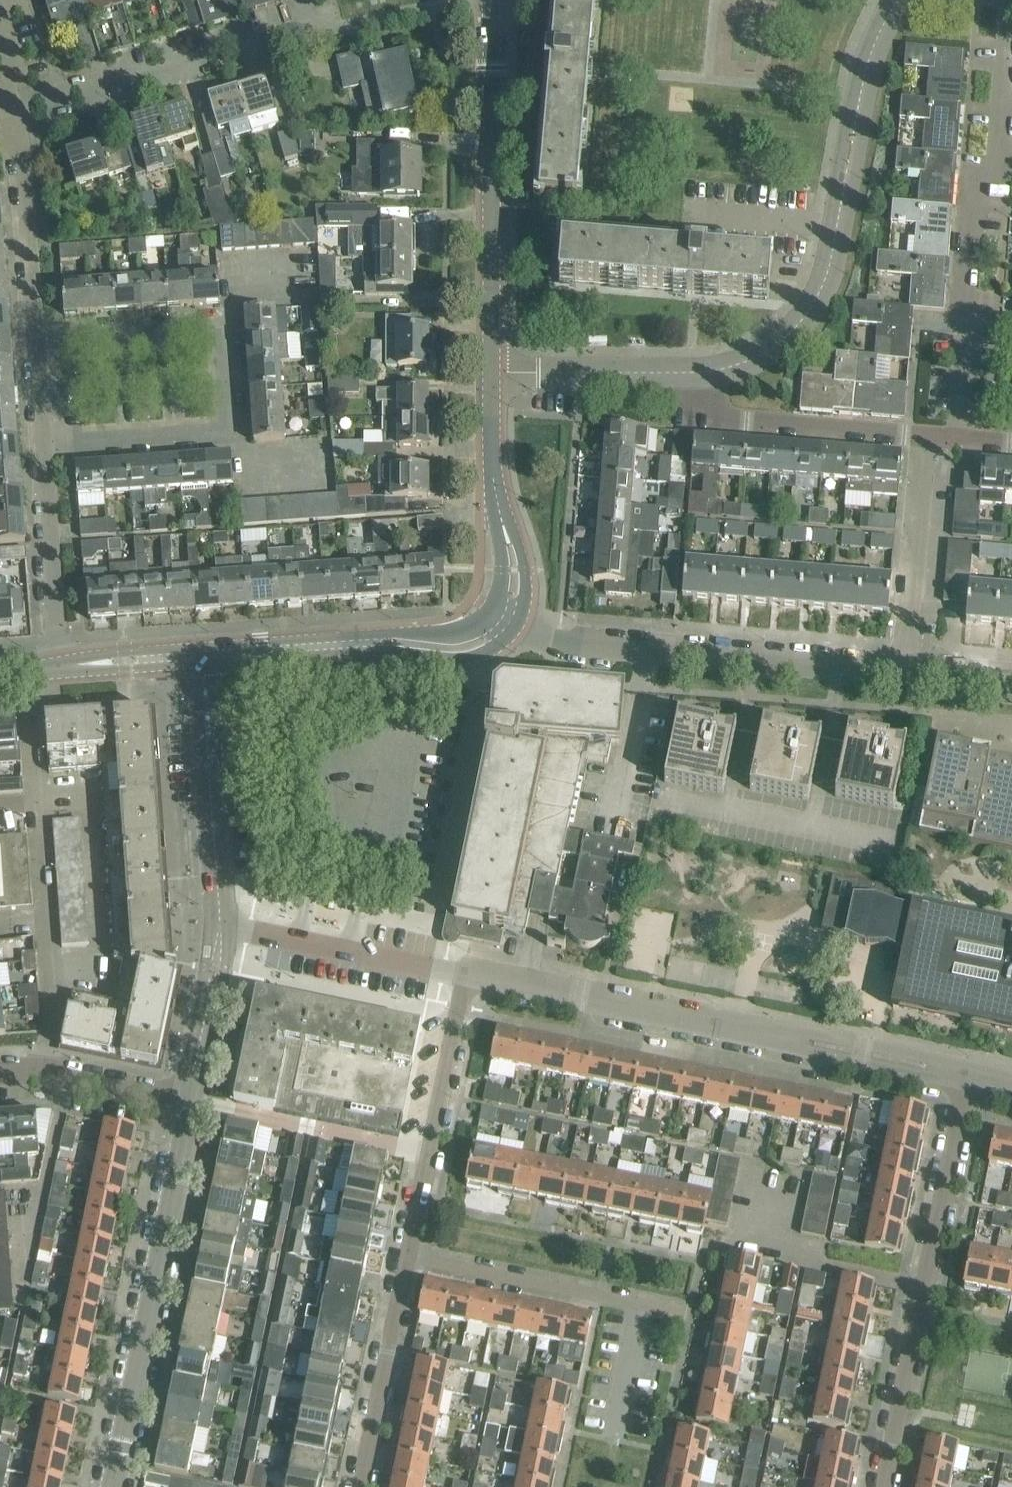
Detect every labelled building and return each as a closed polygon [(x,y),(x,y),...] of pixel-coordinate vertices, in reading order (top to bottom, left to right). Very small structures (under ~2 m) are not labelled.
[(87,16),(88,16),(83,0),(44,0),(52,27),(87,16)] [(121,0),(83,0),(88,16),(122,6),(121,0)] [(252,0),(241,0),(245,12),(255,9),(252,0)] [(255,9),(266,6),(264,0),(252,0),(255,9)] [(595,0),(556,0),(552,56),(546,56),(545,72),(550,73),(539,201),(565,204),(565,207),(573,208),(573,204),(577,205),(595,0)] [(148,18),(149,18),(158,15),(154,3),(144,6),(148,18)] [(113,28),(114,28),(123,25),(119,14),(110,16),(113,28)] [(79,39),(80,39),(88,36),(85,24),(75,27),(79,39)] [(929,69),(927,100),(961,103),(965,51),(906,46),(904,67),(929,69)] [(370,51),(336,58),(343,90),(362,86),(370,120),(379,118),(380,121),(387,119),(419,112),(406,53),(372,61),(370,51)] [(237,88),(250,133),(279,125),(266,80),(237,88)] [(233,138),(250,133),(237,88),(208,97),(219,135),(208,138),(213,154),(220,180),(235,175),(232,164),(235,163),(238,160),(239,158),(233,138)] [(961,103),(927,100),(901,98),(899,119),(925,121),(922,152),(957,155),(961,103)] [(158,112),(168,145),(182,141),(185,151),(199,147),(186,104),(158,112)] [(154,149),(168,145),(158,112),(131,120),(144,163),(157,159),(154,149)] [(285,160),(300,156),(293,131),(278,135),(285,160)] [(300,133),(300,146),(315,146),(315,133),(300,133)] [(400,142),(357,142),(357,170),(357,172),(357,195),(383,195),(383,197),(419,197),(419,155),(410,155),(400,155),(400,142)] [(127,148),(118,151),(116,146),(101,151),(98,143),(66,152),(76,186),(133,168),(127,148)] [(920,173),(918,204),(952,207),(957,155),(922,152),(897,150),(895,171),(920,173)] [(213,154),(201,158),(209,190),(203,191),(214,228),(220,228),(232,227),(234,227),(227,201),(220,180),(213,154)] [(141,197),(130,200),(135,218),(146,215),(147,214),(142,196),(141,197)] [(916,225),(913,255),(948,258),(952,207),(918,204),(892,201),(891,222),(916,225)] [(377,259),(411,259),(411,228),(399,228),(399,226),(388,226),(388,228),(377,228),(377,208),(317,208),(317,228),(363,228),(363,259),(377,259)] [(316,220),(304,221),(306,245),(318,244),(316,220)] [(304,221),(292,222),(294,246),(306,245),(304,221)] [(292,222),(280,223),(282,247),(294,246),(292,222)] [(277,223),(268,224),(270,248),(282,247),(280,223),(277,223)] [(268,224),(256,225),(258,249),(270,248),(268,224)] [(256,225),(244,226),(246,250),(258,249),(256,225)] [(234,227),(232,227),(234,251),(246,250),(244,226),(234,227)] [(232,227),(220,228),(222,252),(234,251),(232,227)] [(197,235),(188,236),(189,251),(198,250),(197,235)] [(179,276),(165,277),(168,307),(193,306),(190,261),(189,251),(188,236),(180,236),(181,251),(177,251),(179,276)] [(145,239),(137,240),(138,255),(147,254),(145,239)] [(137,240),(128,240),(129,255),(138,255),(137,240)] [(94,243),(85,244),(86,258),(95,258),(94,243)] [(85,244),(59,246),(60,260),(86,258),(85,244)] [(558,282),(768,299),(771,261),(706,256),(707,250),(691,249),(690,255),(562,244),(558,282)] [(948,258),(913,255),(879,253),(877,274),(912,276),(909,307),(909,308),(913,309),(943,311),(948,258)] [(363,259),(363,279),(365,279),(365,296),(397,296),(397,289),(404,289),(411,289),(411,259),(377,259),(363,259)] [(201,260),(190,261),(193,306),(220,304),(218,273),(202,274),(201,260)] [(165,277),(140,279),(142,309),(168,307),(165,277)] [(140,279),(114,281),(116,311),(142,309),(140,279)] [(114,281),(88,283),(91,313),(116,311),(114,281)] [(88,283),(62,285),(64,315),(91,313),(88,283)] [(337,297),(322,297),(322,307),(323,311),(337,311),(355,311),(355,297),(337,297)] [(877,326),(874,357),(877,358),(909,361),(913,309),(909,308),(909,307),(879,305),(879,299),(867,298),(867,304),(853,302),(852,324),(877,326)] [(316,307),(301,308),(303,334),(318,333),(316,307)] [(10,335),(8,309),(0,310),(0,336),(10,335)] [(275,310),(244,312),(246,338),(288,335),(287,322),(276,323),(275,310)] [(386,317),(386,367),(404,367),(412,367),(427,367),(427,330),(412,330),(412,317),(386,317)] [(11,361),(10,335),(0,336),(0,362),(11,361)] [(288,335),(246,338),(248,364),(279,362),(289,361),(287,336),(288,335)] [(319,350),(304,351),(305,360),(320,359),(319,350)] [(857,355),(836,353),(834,378),(802,376),(799,410),(852,415),(857,355)] [(874,357),(857,355),(852,415),(904,419),(907,384),(875,382),(877,358),(874,357)] [(320,359),(305,360),(306,369),(321,368),(320,359)] [(0,362),(0,388),(13,387),(11,361),(0,362)] [(279,362),(248,364),(250,390),(281,388),(279,362)] [(327,377),(329,393),(358,394),(359,378),(327,377)] [(0,388),(0,414),(15,412),(13,387),(0,388)] [(281,388),(250,390),(252,416),(283,413),(281,388)] [(399,391),(376,391),(376,404),(383,404),(383,419),(427,419),(427,391),(399,391)] [(323,402),(308,403),(309,412),(324,410),(323,402)] [(324,410),(309,412),(310,420),(325,419),(324,410)] [(17,438),(15,412),(0,414),(0,440),(17,438)] [(283,413),(252,416),(254,442),(285,440),(283,413)] [(383,443),(340,443),(332,443),(333,459),(392,459),(396,459),(396,447),(427,447),(427,419),(383,419),(383,443)] [(648,430),(606,426),(604,452),(635,455),(646,456),(648,430)] [(672,450),(672,458),(686,459),(688,433),(674,432),(673,450),(672,450)] [(0,440),(0,465),(19,464),(17,438),(0,440)] [(718,470),(720,440),(694,438),(691,476),(704,477),(702,495),(689,494),(688,515),(705,516),(714,516),(715,502),(718,470)] [(746,442),(720,440),(718,470),(743,473),(746,442)] [(772,444),(746,442),(743,473),(769,475),(772,444)] [(769,475),(795,477),(797,446),(772,444),(769,475)] [(797,446),(795,477),(820,479),(823,448),(797,446)] [(849,450),(823,448),(820,479),(846,481),(849,450)] [(875,453),(849,450),(846,481),(845,493),(871,495),(875,453)] [(604,452),(602,478),(633,481),(635,455),(604,452)] [(901,455),(875,453),(871,495),(898,498),(901,455)] [(231,454),(205,456),(207,487),(233,485),(231,454)] [(205,456),(179,458),(181,489),(182,500),(191,499),(192,499),(193,499),(194,500),(195,500),(196,501),(197,501),(197,502),(198,503),(199,504),(200,505),(200,506),(201,507),(201,508),(201,509),(201,510),(201,511),(201,512),(201,513),(201,514),(201,515),(200,516),(200,517),(199,518),(198,519),(198,520),(197,520),(196,521),(197,529),(210,528),(209,513),(207,487),(205,456)] [(179,458),(153,460),(156,491),(157,508),(167,507),(168,507),(167,490),(181,489),(179,458)] [(686,459),(672,458),(670,477),(685,479),(686,459)] [(385,499),(364,498),(366,517),(406,514),(405,499),(427,499),(427,469),(405,469),(405,459),(396,459),(392,459),(378,459),(378,487),(385,487),(385,499)] [(153,460),(128,462),(130,493),(144,492),(145,509),(157,508),(156,491),(153,460)] [(128,462),(102,464),(104,495),(130,493),(128,462)] [(1006,494),(1008,464),(982,462),(981,477),(980,493),(979,503),(1005,506),(1006,494)] [(0,465),(0,491),(21,490),(19,464),(0,465)] [(102,464),(75,466),(78,497),(104,495),(102,464)] [(964,476),(964,492),(980,493),(981,477),(964,476)] [(602,478),(600,504),(631,506),(633,481),(602,478)] [(335,488),(336,495),(338,519),(366,517),(364,498),(348,500),(347,488),(335,488)] [(0,491),(0,517),(23,516),(21,490),(0,491)] [(956,491),(955,503),(979,504),(979,503),(980,493),(964,492),(956,491)] [(336,495),(324,496),(326,519),(338,519),(336,495)] [(312,496),(300,497),(302,521),(314,520),(312,496)] [(324,496),(312,496),(314,520),(326,519),(324,496)] [(300,497),(288,498),(290,522),(302,521),(300,497)] [(288,498),(276,499),(278,523),(290,522),(288,498)] [(276,499),(264,500),(266,524),(278,523),(276,499)] [(264,500),(252,501),(254,525),(266,524),(264,500)] [(657,500),(657,509),(667,509),(682,511),(683,502),(668,500),(657,500)] [(252,501),(240,502),(242,526),(254,525),(252,501)] [(714,516),(723,517),(724,502),(715,502),(714,516)] [(978,516),(979,504),(955,503),(954,514),(978,516)] [(600,504),(598,530),(644,533),(647,508),(631,506),(600,504)] [(765,521),(766,506),(759,505),(758,520),(765,521)] [(765,521),(775,522),(776,507),(766,506),(765,521)] [(681,519),(682,511),(667,509),(667,518),(681,519)] [(817,525),(818,510),(810,510),(809,524),(817,525)] [(827,511),(818,510),(817,525),(826,526),(827,511)] [(218,512),(209,513),(210,528),(219,527),(218,512)] [(868,529),(869,515),(861,514),(860,529),(868,529)] [(954,514),(953,525),(977,527),(978,516),(954,514)] [(895,532),(896,517),(869,515),(868,529),(895,532)] [(25,542),(23,516),(0,517),(0,544),(25,542)] [(166,516),(157,517),(159,532),(167,531),(166,516)] [(157,517),(149,518),(150,532),(159,532),(157,517)] [(442,517),(417,519),(418,531),(443,529),(442,517)] [(115,520),(106,521),(107,536),(116,535),(115,520)] [(375,564),(378,564),(381,598),(407,596),(405,562),(401,562),(389,563),(387,539),(387,537),(385,536),(388,527),(388,526),(389,525),(391,524),(392,524),(393,525),(394,525),(395,526),(395,527),(396,528),(399,528),(398,520),(372,522),(375,564)] [(106,521),(80,523),(81,538),(107,536),(106,521)] [(708,522),(697,521),(696,534),(707,535),(708,522)] [(708,522),(707,535),(718,536),(719,523),(708,522)] [(737,524),(726,523),(725,536),(736,537),(737,524)] [(737,524),(736,537),(747,538),(748,525),(737,524)] [(329,538),(328,525),(319,526),(320,538),(329,538)] [(976,538),(977,527),(953,525),(952,536),(976,538)] [(1002,540),(1003,525),(994,525),(993,539),(1002,540)] [(1003,525),(1002,540),(1010,541),(1011,526),(1003,525)] [(754,539),(765,540),(766,527),(755,526),(754,539)] [(766,527),(765,540),(776,541),(777,528),(766,527)] [(795,529),(784,528),(783,541),(794,542),(795,529)] [(795,529),(794,542),(805,543),(806,530),(795,529)] [(598,530),(596,555),(638,559),(652,560),(655,534),(644,533),(598,530)] [(824,532),(813,531),(812,544),(823,545),(824,532)] [(824,532),(823,545),(835,545),(836,533),(824,532)] [(226,533),(213,534),(214,544),(227,543),(226,533)] [(854,534),(842,533),(841,546),(852,547),(854,534)] [(854,534),(852,547),(864,548),(865,535),(854,534)] [(883,537),(872,536),(871,549),(882,549),(883,537)] [(883,537),(882,549),(893,550),(894,538),(883,537)] [(411,538),(399,539),(401,562),(405,562),(407,596),(434,594),(433,577),(443,577),(441,552),(428,553),(429,560),(410,562),(409,546),(411,546),(411,538)] [(143,616),(170,614),(167,580),(163,581),(148,582),(147,559),(144,559),(143,539),(134,540),(136,565),(137,582),(141,582),(143,616)] [(355,600),(381,598),(378,564),(375,564),(363,565),(361,540),(346,541),(348,566),(352,566),(355,600)] [(108,541),(81,543),(82,560),(92,559),(98,553),(108,552),(108,541)] [(294,550),(306,549),(306,542),(294,543),(294,550)] [(971,556),(972,544),(948,542),(947,554),(971,556)] [(979,557),(990,558),(991,546),(980,545),(979,557)] [(1002,559),(1003,547),(991,546),(990,558),(1002,559)] [(1,562),(26,560),(25,548),(0,550),(1,562)] [(196,612),(223,610),(220,576),(216,577),(199,578),(197,549),(188,550),(190,579),(194,578),(196,612)] [(306,549),(294,550),(296,571),(299,570),(302,604),(328,602),(326,568),(322,569),(311,569),(309,549),(306,549)] [(170,614),(196,612),(194,578),(190,579),(172,580),(170,551),(161,551),(163,581),(167,580),(170,614)] [(268,552),(270,572),(273,572),(275,606),(302,604),(299,570),(296,571),(285,571),(283,551),(268,552)] [(330,552),(321,553),(322,569),(326,568),(328,602),(355,600),(352,566),(348,566),(331,568),(330,552)] [(680,553),(678,553),(665,552),(664,561),(679,562),(680,553)] [(970,568),(971,556),(947,554),(946,566),(970,568)] [(634,598),(637,563),(638,559),(596,555),(595,568),(591,568),(590,581),(593,581),(593,582),(605,583),(604,596),(634,598)] [(246,574),(249,608),(275,606),(273,572),(270,572),(252,574),(251,558),(242,559),(243,575),(246,574)] [(242,559),(215,561),(216,577),(220,576),(223,610),(249,608),(246,574),(243,575),(242,559)] [(653,560),(653,573),(662,574),(661,595),(676,596),(679,562),(664,561),(663,561),(653,560)] [(682,597),(712,599),(715,564),(685,561),(682,597)] [(712,599),(741,602),(744,566),(715,564),(712,599)] [(114,584),(117,618),(143,616),(141,582),(137,582),(136,565),(109,567),(111,584),(114,584)] [(741,602),(770,604),(773,569),(744,566),(741,602)] [(969,580),(970,568),(946,566),(945,578),(969,580)] [(770,604),(799,607),(802,571),(773,569),(770,604)] [(92,570),(83,571),(85,599),(88,599),(90,620),(117,618),(114,584),(111,584),(93,586),(92,570)] [(799,607),(829,609),(832,573),(802,571),(799,607)] [(829,609),(858,612),(861,576),(832,573),(829,609)] [(887,614),(891,578),(861,576),(858,612),(887,614)] [(969,585),(969,580),(945,578),(944,590),(968,592),(969,585)] [(966,621),(995,623),(998,588),(969,585),(968,592),(967,604),(966,621)] [(1011,625),(1011,589),(998,588),(995,623),(1011,625)] [(967,604),(968,592),(944,590),(943,602),(967,604)] [(12,626),(11,613),(24,612),(22,591),(10,592),(0,592),(0,627),(12,626)] [(594,599),(593,608),(606,609),(607,599),(594,599)] [(493,718),(496,718),(549,720),(545,686),(545,688),(540,688),(532,687),(532,685),(504,682),(496,689),(493,718)] [(623,692),(545,686),(549,720),(620,723),(623,692)] [(98,716),(45,720),(49,773),(101,769),(115,961),(125,963),(141,965),(148,966),(168,969),(150,712),(123,714),(98,716)] [(719,725),(695,721),(678,717),(664,782),(723,794),(736,729),(734,729),(733,730),(718,728),(719,725)] [(21,764),(19,739),(16,739),(15,718),(0,719),(0,765),(21,764)] [(460,939),(500,948),(504,929),(525,934),(537,876),(557,880),(563,853),(567,834),(582,759),(607,764),(611,747),(611,742),(618,743),(620,723),(549,720),(496,718),(495,731),(486,730),(485,745),(490,746),(453,928),(460,939)] [(804,733),(780,728),(763,724),(750,789),(808,802),(821,736),(819,736),(818,737),(803,736),(804,733)] [(848,731),(835,797),(893,809),(906,743),(904,743),(904,744),(889,743),(889,740),(848,731)] [(936,745),(919,832),(1011,850),(1011,760),(990,755),(991,751),(937,741),(936,745)] [(0,781),(0,794),(23,792),(22,779),(0,781)] [(53,822),(54,842),(81,841),(80,820),(53,822)] [(567,834),(563,853),(580,857),(572,893),(555,890),(549,921),(566,924),(564,936),(569,937),(571,940),(574,943),(577,945),(581,947),(583,948),(587,949),(591,949),(593,948),(597,947),(600,945),(604,943),(609,944),(611,932),(603,931),(618,855),(632,858),(635,845),(584,835),(583,837),(567,834)] [(629,834),(627,842),(635,843),(637,835),(629,834)] [(31,908),(26,836),(0,838),(0,910),(31,908)] [(83,861),(81,841),(54,842),(56,863),(83,861)] [(85,882),(83,861),(56,863),(57,884),(85,882)] [(291,886),(261,876),(255,895),(285,905),(291,886)] [(825,917),(845,925),(845,937),(866,945),(885,947),(891,948),(891,973),(898,974),(899,974),(892,1007),(898,1008),(898,1006),(923,1011),(923,1013),(938,1016),(938,1014),(968,1020),(992,1025),(996,1026),(995,1028),(1011,1031),(1011,1029),(1011,931),(946,917),(946,915),(929,912),(913,909),(913,910),(911,910),(894,906),(897,891),(865,885),(857,884),(832,879),(825,917)] [(86,903),(85,882),(57,884),(59,905),(86,903)] [(88,924),(86,903),(59,905),(60,926),(88,924)] [(89,945),(88,924),(60,926),(62,947),(89,945)] [(36,962),(35,952),(22,953),(22,963),(36,962)] [(36,962),(22,963),(23,973),(36,972),(36,962)] [(116,1004),(105,1055),(129,1060),(156,1066),(176,971),(168,969),(148,966),(141,965),(125,963),(116,1004)] [(37,985),(18,987),(19,1000),(25,999),(26,1009),(39,1008),(37,985)] [(73,994),(62,1046),(105,1055),(116,1004),(73,994)] [(257,998),(250,1035),(289,1043),(303,1046),(300,1060),(286,1057),(282,1077),(278,1094),(275,1111),(289,1115),(398,1137),(402,1116),(401,1116),(401,1115),(411,1067),(418,1031),(395,1027),(394,1030),(388,1029),(389,1025),(341,1015),(340,1019),(334,1018),(335,1014),(286,1004),(286,1008),(280,1007),(281,1003),(257,998)] [(39,1008),(26,1009),(27,1019),(40,1018),(39,1008)] [(498,1030),(491,1062),(516,1067),(522,1036),(514,1034),(515,1030),(499,1027),(499,1030),(498,1030)] [(516,1067),(539,1072),(546,1037),(531,1034),(530,1037),(522,1036),(516,1067)] [(241,1079),(236,1103),(275,1111),(278,1094),(282,1077),(286,1057),(300,1060),(303,1046),(289,1043),(250,1035),(242,1073),(246,1074),(244,1080),(241,1079)] [(539,1072),(563,1077),(569,1045),(561,1044),(562,1040),(546,1037),(539,1072)] [(569,1045),(563,1077),(586,1082),(593,1047),(578,1043),(577,1047),(569,1045)] [(586,1082),(610,1087),(616,1055),(608,1053),(609,1050),(593,1047),(586,1082)] [(624,1057),(616,1055),(610,1087),(633,1091),(640,1056),(625,1053),(624,1057)] [(633,1091),(657,1096),(663,1065),(655,1063),(656,1060),(640,1056),(633,1091)] [(671,1066),(663,1065),(657,1096),(680,1101),(688,1066),(672,1063),(671,1066)] [(680,1101),(704,1106),(710,1074),(702,1073),(703,1069),(688,1066),(680,1101)] [(718,1076),(710,1074),(704,1106),(727,1111),(735,1076),(719,1072),(718,1076)] [(727,1111),(751,1116),(757,1084),(749,1082),(750,1079),(735,1076),(727,1111)] [(765,1086),(757,1084),(751,1116),(774,1120),(782,1085),(766,1082),(765,1086)] [(798,1125),(804,1094),(796,1092),(797,1089),(782,1085),(774,1120),(798,1125)] [(498,1104),(508,1106),(510,1092),(501,1090),(498,1104)] [(508,1106),(517,1108),(520,1094),(510,1092),(508,1106)] [(798,1125),(821,1130),(829,1095),(813,1092),(812,1095),(804,1094),(798,1125)] [(844,1098),(829,1095),(821,1130),(845,1135),(852,1103),(843,1102),(844,1098)] [(545,1114),(555,1116),(558,1102),(548,1100),(545,1114)] [(555,1116),(564,1118),(567,1104),(558,1102),(555,1116)] [(926,1111),(894,1104),(889,1128),(921,1135),(922,1127),(926,1128),(929,1112),(926,1112),(926,1111)] [(494,1124),(503,1126),(506,1112),(497,1110),(494,1124)] [(602,1126),(605,1112),(595,1110),(592,1124),(602,1126)] [(36,1112),(11,1114),(14,1144),(15,1157),(28,1156),(39,1155),(38,1145),(46,1147),(53,1113),(43,1111),(36,1112)] [(516,1114),(506,1112),(503,1126),(513,1128),(516,1114)] [(605,1112),(602,1126),(611,1128),(614,1114),(605,1112)] [(856,1112),(854,1121),(869,1124),(871,1115),(856,1112)] [(14,1144),(11,1114),(0,1115),(0,1145),(14,1144)] [(520,1115),(516,1131),(527,1133),(530,1117),(520,1115)] [(629,1117),(626,1131),(635,1133),(649,1136),(652,1121),(638,1119),(629,1117)] [(553,1122),(544,1120),(541,1134),(550,1136),(553,1122)] [(649,1136),(658,1137),(661,1123),(652,1121),(649,1136)] [(854,1121),(852,1131),(867,1134),(869,1124),(854,1121)] [(226,1122),(221,1146),(254,1153),(259,1129),(226,1122)] [(563,1124),(553,1122),(550,1136),(560,1138),(563,1124)] [(104,1123),(100,1147),(131,1153),(136,1130),(104,1123)] [(921,1135),(889,1128),(884,1152),(919,1159),(923,1144),(919,1143),(921,1135)] [(62,1139),(75,1142),(77,1132),(64,1129),(62,1139)] [(686,1143),(696,1145),(699,1131),(689,1129),(686,1143)] [(1011,1169),(1011,1136),(1011,1134),(1011,1133),(997,1129),(996,1132),(995,1132),(989,1164),(1011,1169)] [(601,1132),(591,1130),(588,1144),(598,1146),(601,1132)] [(696,1145),(705,1147),(708,1133),(699,1131),(696,1145)] [(601,1132),(598,1146),(607,1148),(608,1145),(610,1134),(601,1132)] [(305,1139),(290,1136),(286,1159),(300,1162),(305,1139)] [(621,1147),(621,1150),(621,1151),(631,1153),(645,1155),(648,1141),(634,1139),(624,1136),(621,1147)] [(73,1151),(75,1142),(62,1139),(60,1148),(73,1151)] [(733,1153),(743,1155),(746,1141),(736,1139),(733,1153)] [(311,1140),(306,1164),(316,1166),(324,1167),(329,1144),(321,1142),(311,1140)] [(657,1143),(648,1141),(645,1155),(654,1157),(657,1143)] [(743,1155),(752,1157),(755,1143),(746,1141),(743,1155)] [(221,1146),(217,1169),(250,1176),(261,1178),(266,1155),(254,1153),(221,1146)] [(498,1151),(474,1146),(466,1184),(467,1184),(467,1187),(482,1191),(483,1187),(491,1188),(498,1151)] [(127,1176),(131,1153),(100,1147),(95,1169),(127,1176)] [(339,1170),(350,1173),(382,1179),(387,1156),(344,1147),(339,1170)] [(790,1165),(793,1150),(783,1148),(780,1163),(790,1165)] [(682,1163),(692,1165),(695,1151),(685,1149),(682,1163)] [(790,1165),(799,1167),(802,1152),(793,1150),(790,1165)] [(522,1156),(498,1151),(491,1188),(499,1190),(498,1194),(513,1197),(522,1156)] [(704,1153),(695,1151),(692,1165),(701,1167),(704,1153)] [(919,1159),(884,1152),(879,1176),(911,1182),(913,1174),(916,1175),(919,1159)] [(28,1156),(15,1157),(16,1170),(16,1182),(31,1181),(30,1169),(29,1169),(28,1156)] [(545,1161),(522,1156),(513,1197),(529,1200),(530,1196),(538,1198),(545,1161)] [(719,1156),(717,1167),(738,1171),(740,1160),(719,1156)] [(837,1174),(840,1160),(830,1158),(828,1172),(837,1174)] [(300,1162),(286,1159),(289,1160),(284,1183),(295,1185),(300,1162)] [(847,1159),(845,1169),(859,1171),(861,1162),(847,1159)] [(569,1166),(545,1161),(538,1198),(546,1200),(545,1204),(561,1207),(569,1166)] [(311,1189),(316,1166),(306,1164),(301,1187),(311,1189)] [(593,1171),(569,1166),(561,1207),(576,1210),(577,1206),(585,1208),(593,1171)] [(736,1182),(738,1171),(717,1167),(715,1178),(736,1182)] [(122,1198),(127,1176),(95,1169),(90,1192),(122,1198)] [(217,1169),(212,1192),(245,1199),(250,1176),(217,1169)] [(845,1169),(843,1178),(857,1181),(859,1171),(845,1169)] [(16,1182),(16,1170),(1,1171),(2,1183),(16,1182)] [(616,1175),(593,1171),(585,1208),(593,1209),(592,1213),(608,1216),(616,1175)] [(378,1202),(382,1179),(350,1173),(345,1196),(378,1202)] [(52,1184),(65,1187),(67,1177),(54,1174),(52,1184)] [(640,1180),(616,1175),(608,1216),(623,1220),(624,1216),(632,1217),(640,1180)] [(810,1187),(834,1192),(836,1180),(813,1175),(810,1187)] [(911,1182),(879,1176),(874,1199),(910,1206),(913,1191),(910,1190),(911,1182)] [(734,1193),(736,1182),(715,1178),(712,1189),(734,1193)] [(663,1185),(640,1180),(632,1217),(640,1219),(639,1223),(655,1226),(663,1185)] [(842,1181),(840,1192),(858,1196),(860,1185),(842,1181)] [(295,1185),(284,1183),(279,1206),(291,1208),(295,1185)] [(63,1196),(65,1187),(52,1184),(51,1194),(63,1196)] [(687,1190),(663,1185),(655,1226),(670,1229),(671,1225),(679,1227),(687,1190)] [(301,1187),(296,1210),(307,1212),(311,1189),(301,1187)] [(810,1187),(808,1199),(831,1204),(834,1192),(810,1187)] [(731,1204),(734,1193),(712,1189),(711,1195),(710,1200),(731,1204)] [(703,1233),(705,1221),(707,1210),(710,1200),(711,1195),(687,1190),(679,1227),(687,1229),(686,1233),(702,1236),(702,1233),(703,1233)] [(117,1221),(122,1198),(90,1192),(86,1215),(117,1221)] [(212,1192),(207,1215),(240,1222),(252,1224),(252,1223),(256,1204),(257,1201),(245,1199),(212,1192)] [(855,1206),(858,1196),(840,1192),(838,1203),(855,1206)] [(998,1193),(995,1207),(1005,1209),(1008,1195),(998,1193)] [(339,1194),(334,1218),(340,1219),(373,1225),(378,1202),(345,1196),(339,1194)] [(808,1199),(805,1211),(829,1215),(831,1204),(808,1199)] [(910,1206),(874,1199),(869,1223),(902,1229),(903,1221),(907,1222),(910,1206)] [(729,1215),(731,1204),(710,1200),(707,1210),(729,1215)] [(291,1208),(279,1206),(275,1229),(286,1231),(291,1208)] [(837,1206),(835,1216),(849,1218),(851,1209),(837,1206)] [(304,1225),(307,1212),(296,1210),(292,1233),(302,1235),(304,1225)] [(727,1226),(729,1215),(707,1210),(705,1221),(727,1226)] [(829,1215),(805,1211),(803,1222),(827,1227),(829,1215)] [(1001,1229),(1004,1215),(994,1213),(991,1227),(1001,1229)] [(113,1244),(117,1221),(86,1215),(81,1237),(113,1244)] [(207,1215),(202,1238),(247,1247),(252,1224),(240,1222),(207,1215)] [(1001,1229),(1010,1231),(1011,1223),(1011,1216),(1004,1215),(1001,1229)] [(835,1216),(833,1225),(847,1228),(849,1218),(835,1216)] [(43,1229),(56,1232),(58,1222),(45,1219),(43,1229)] [(368,1248),(373,1225),(340,1219),(335,1242),(368,1248)] [(827,1227),(803,1222),(801,1234),(824,1239),(827,1227)] [(902,1229),(869,1223),(864,1247),(897,1253),(900,1253),(903,1238),(900,1237),(902,1229)] [(304,1225),(302,1235),(309,1236),(311,1227),(304,1225)] [(0,1226),(0,1238),(8,1238),(7,1226),(0,1226)] [(54,1241),(56,1232),(43,1229),(41,1239),(54,1241)] [(286,1231),(275,1229),(270,1252),(281,1254),(286,1231)] [(297,1258),(302,1235),(292,1233),(287,1256),(297,1258)] [(108,1266),(113,1244),(81,1237),(76,1260),(108,1266)] [(0,1238),(0,1251),(9,1250),(8,1238),(0,1238)] [(202,1238),(198,1261),(231,1268),(233,1256),(245,1258),(247,1247),(202,1238)] [(318,1262),(325,1264),(364,1272),(368,1248),(335,1242),(323,1239),(318,1262)] [(996,1254),(972,1249),(964,1286),(965,1287),(964,1290),(979,1293),(980,1289),(988,1291),(996,1254)] [(0,1251),(0,1263),(10,1262),(9,1250),(0,1251)] [(281,1254),(270,1252),(265,1275),(277,1277),(281,1254)] [(1011,1294),(1011,1257),(996,1254),(988,1291),(996,1292),(995,1296),(1011,1299),(1011,1294)] [(287,1256),(282,1279),(293,1281),(297,1258),(287,1256)] [(727,1272),(725,1280),(757,1286),(762,1262),(730,1256),(727,1256),(724,1271),(727,1272)] [(103,1289),(108,1266),(76,1260),(72,1283),(103,1289)] [(198,1261),(193,1284),(226,1291),(238,1293),(242,1270),(231,1268),(198,1261)] [(0,1263),(0,1275),(11,1274),(10,1262),(0,1263)] [(325,1264),(320,1287),(322,1287),(359,1295),(364,1272),(325,1264)] [(34,1275),(47,1277),(49,1268),(36,1265),(34,1275)] [(801,1286),(799,1295),(814,1298),(816,1289),(823,1290),(826,1276),(819,1274),(804,1271),(801,1286)] [(0,1275),(0,1287),(12,1286),(11,1274),(0,1275)] [(45,1287),(47,1277),(34,1275),(32,1284),(45,1287)] [(277,1277),(265,1275),(261,1298),(272,1300),(277,1277)] [(288,1304),(293,1281),(282,1279),(278,1302),(288,1304)] [(842,1279),(837,1303),(869,1309),(870,1301),(874,1302),(877,1287),(874,1286),(874,1285),(842,1279)] [(753,1310),(757,1286),(725,1280),(724,1288),(720,1287),(717,1303),(753,1310)] [(426,1283),(419,1314),(443,1319),(451,1284),(435,1281),(434,1285),(426,1283)] [(794,1294),(795,1284),(781,1281),(779,1291),(794,1294)] [(99,1312),(103,1289),(72,1283),(67,1305),(99,1312)] [(193,1284),(188,1307),(221,1314),(226,1291),(193,1284)] [(443,1319),(467,1324),(473,1293),(465,1291),(466,1287),(451,1284),(443,1319)] [(0,1287),(0,1311),(14,1310),(12,1286),(0,1287)] [(322,1287),(317,1310),(354,1318),(356,1318),(361,1295),(359,1295),(322,1287)] [(481,1294),(473,1293),(467,1324),(490,1329),(498,1294),(482,1291),(481,1294)] [(775,1310),(774,1315),(789,1318),(792,1303),(794,1294),(779,1291),(777,1300),(775,1310)] [(490,1329),(514,1334),(521,1302),(512,1301),(513,1297),(498,1294),(490,1329)] [(799,1295),(798,1305),(812,1307),(814,1298),(799,1295)] [(272,1300),(261,1298),(256,1321),(267,1323),(272,1300)] [(529,1304),(521,1302),(514,1334),(538,1339),(545,1304),(529,1300),(529,1304)] [(278,1302),(273,1325),(283,1327),(288,1304),(278,1302)] [(717,1319),(716,1327),(748,1333),(753,1310),(717,1303),(714,1318),(717,1319)] [(832,1326),(867,1334),(870,1318),(867,1317),(869,1309),(837,1303),(832,1326)] [(538,1339),(561,1344),(568,1312),(560,1310),(560,1307),(545,1304),(538,1339)] [(94,1334),(99,1312),(67,1305),(62,1328),(94,1334)] [(188,1307),(184,1330),(217,1337),(221,1314),(188,1307)] [(317,1334),(350,1341),(354,1318),(317,1310),(308,1308),(305,1319),(319,1322),(317,1334)] [(25,1320),(37,1323),(39,1313),(26,1310),(25,1320)] [(561,1344),(558,1357),(582,1362),(592,1316),(591,1316),(592,1313),(576,1310),(576,1314),(568,1312),(561,1344)] [(15,1337),(18,1322),(6,1320),(3,1334),(15,1337)] [(35,1332),(37,1323),(25,1320),(23,1330),(35,1332)] [(267,1323),(256,1321),(251,1344),(263,1346),(267,1323)] [(273,1325),(268,1348),(279,1350),(287,1352),(291,1329),(283,1327),(273,1325)] [(832,1326),(827,1350),(859,1356),(861,1348),(864,1349),(867,1334),(832,1326)] [(743,1357),(748,1333),(716,1327),(714,1335),(711,1334),(708,1350),(743,1357)] [(90,1357),(94,1334),(62,1328),(58,1350),(90,1357)] [(784,1341),(786,1331),(772,1328),(770,1338),(784,1341)] [(184,1330),(179,1353),(212,1360),(217,1337),(184,1330)] [(792,1332),(790,1342),(804,1345),(806,1335),(792,1332)] [(15,1337),(3,1334),(0,1349),(12,1351),(15,1337)] [(312,1357),(345,1364),(350,1341),(317,1334),(312,1357)] [(768,1347),(765,1361),(769,1362),(779,1364),(782,1350),(784,1341),(770,1338),(768,1347)] [(424,1341),(414,1339),(411,1353),(421,1355),(424,1341)] [(802,1354),(804,1345),(790,1342),(788,1352),(802,1354)] [(263,1346),(251,1344),(246,1367),(258,1369),(263,1346)] [(449,1361),(459,1363),(462,1349),(452,1347),(449,1361)] [(268,1348),(264,1371),(274,1373),(282,1375),(284,1362),(287,1352),(279,1350),(268,1348)] [(459,1363),(469,1365),(472,1351),(462,1349),(459,1363)] [(85,1380),(90,1357),(58,1350),(53,1373),(85,1380)] [(738,1381),(743,1357),(708,1350),(704,1365),(708,1366),(706,1374),(738,1381)] [(822,1373),(858,1381),(861,1365),(858,1364),(859,1356),(827,1350),(822,1373)] [(179,1353),(174,1376),(217,1385),(222,1363),(212,1360),(179,1353)] [(17,1356),(15,1365),(28,1368),(30,1358),(17,1356)] [(345,1364),(312,1357),(307,1380),(340,1387),(345,1364)] [(496,1371),(506,1373),(509,1359),(499,1357),(496,1371)] [(506,1373),(516,1375),(518,1361),(509,1359),(506,1373)] [(413,1385),(444,1391),(449,1367),(417,1361),(414,1361),(411,1376),(414,1377),(413,1385)] [(15,1365),(13,1375),(26,1377),(28,1368),(15,1365)] [(543,1380),(553,1382),(556,1368),(546,1366),(543,1380)] [(258,1369),(246,1367),(242,1390),(253,1392),(258,1369)] [(553,1382),(562,1384),(565,1370),(556,1368),(553,1382)] [(264,1371),(259,1394),(269,1397),(273,1397),(278,1398),(283,1375),(282,1375),(274,1373),(264,1371)] [(80,1403),(85,1380),(53,1373),(48,1396),(80,1403)] [(822,1373),(817,1397),(850,1403),(851,1395),(855,1396),(858,1381),(822,1373)] [(733,1404),(738,1381),(706,1374),(705,1382),(701,1381),(698,1397),(733,1404)] [(762,1375),(760,1385),(774,1388),(776,1378),(762,1375)] [(174,1376),(169,1399),(215,1408),(216,1408),(221,1387),(217,1386),(217,1385),(174,1376)] [(782,1379),(780,1389),(794,1392),(796,1382),(782,1379)] [(342,1387),(340,1387),(307,1380),(303,1403),(335,1410),(338,1410),(342,1387)] [(440,1415),(444,1391),(413,1385),(411,1393),(407,1392),(404,1408),(440,1415)] [(537,1385),(532,1409),(564,1416),(565,1408),(569,1409),(572,1393),(569,1393),(569,1392),(537,1385)] [(772,1397),(774,1388),(760,1385),(758,1395),(772,1397)] [(485,1400),(486,1390),(472,1387),(470,1397),(485,1400)] [(780,1389),(778,1399),(792,1402),(794,1392),(780,1389)] [(253,1392),(242,1390),(237,1413),(249,1415),(253,1392)] [(492,1391),(490,1401),(505,1404),(507,1394),(492,1391)] [(259,1394),(254,1418),(265,1420),(269,1420),(269,1419),(273,1397),(269,1397),(259,1394)] [(483,1409),(485,1400),(470,1397),(468,1406),(483,1409)] [(728,1428),(733,1404),(698,1397),(695,1412),(698,1413),(696,1421),(728,1428)] [(813,1421),(845,1428),(845,1427),(848,1428),(851,1412),(848,1411),(850,1403),(817,1397),(813,1421)] [(169,1399),(165,1422),(198,1429),(210,1431),(215,1408),(169,1399)] [(298,1426),(331,1433),(335,1410),(303,1403),(289,1401),(286,1413),(300,1415),(298,1426)] [(490,1401),(489,1410),(503,1413),(505,1404),(490,1401)] [(73,1438),(78,1414),(46,1408),(41,1431),(73,1438)] [(435,1438),(440,1415),(404,1408),(401,1423),(405,1424),(403,1432),(435,1438)] [(532,1409),(527,1433),(562,1440),(565,1425),(562,1424),(564,1416),(532,1409)] [(249,1415),(237,1413),(232,1436),(244,1438),(249,1415)] [(18,1416),(5,1414),(3,1423),(16,1426),(18,1416)] [(254,1418),(250,1441),(260,1443),(264,1444),(269,1420),(265,1420),(254,1418)] [(165,1422),(160,1445),(193,1452),(198,1429),(165,1422)] [(14,1435),(16,1426),(3,1423),(1,1433),(14,1435)] [(331,1433),(298,1426),(293,1449),(326,1456),(328,1457),(333,1434),(331,1433)] [(510,1429),(505,1453),(522,1456),(554,1463),(556,1455),(559,1456),(562,1440),(527,1433),(510,1429)] [(750,1435),(748,1444),(762,1447),(764,1438),(765,1432),(751,1429),(750,1435)] [(673,1438),(670,1453),(705,1461),(710,1437),(678,1430),(676,1439),(673,1438)] [(68,1460),(73,1438),(41,1431),(37,1454),(68,1460)] [(398,1439),(395,1455),(430,1462),(435,1438),(403,1432),(401,1440),(398,1439)] [(475,1447),(477,1437),(463,1434),(461,1444),(475,1447)] [(244,1438),(232,1436),(228,1459),(239,1461),(244,1438)] [(826,1436),(821,1460),(853,1466),(854,1458),(858,1459),(861,1444),(858,1443),(858,1442),(826,1436)] [(483,1438),(481,1448),(495,1451),(497,1441),(483,1438)] [(770,1439),(768,1449),(782,1452),(784,1442),(770,1439)] [(921,1448),(918,1464),(953,1471),(958,1447),(926,1440),(925,1449),(921,1448)] [(250,1441),(245,1464),(255,1466),(260,1443),(250,1441)] [(473,1456),(475,1447),(461,1444),(459,1453),(473,1456)] [(762,1447),(748,1444),(746,1454),(760,1457),(762,1447)] [(188,1475),(193,1452),(160,1445),(155,1468),(188,1475)] [(7,1471),(9,1461),(12,1449),(12,1448),(9,1448),(0,1446),(0,1470),(7,1471)] [(287,1448),(283,1471),(289,1473),(324,1480),(327,1464),(325,1464),(326,1456),(293,1449),(287,1448)] [(481,1448),(479,1457),(493,1460),(495,1451),(481,1448)] [(780,1461),(782,1452),(768,1449),(766,1458),(780,1461)] [(996,1464),(998,1455),(984,1452),(982,1461),(996,1464)] [(701,1484),(705,1461),(670,1453),(667,1469),(670,1470),(669,1478),(701,1484)] [(68,1460),(37,1454),(32,1476),(64,1483),(68,1460)] [(425,1485),(430,1462),(395,1455),(391,1470),(395,1471),(393,1479),(425,1485)] [(517,1480),(552,1486),(553,1486),(556,1472),(552,1471),(554,1463),(522,1456),(517,1480)] [(1004,1456),(1002,1466),(1011,1468),(1011,1458),(1004,1456)] [(239,1461),(228,1459),(223,1483),(234,1485),(239,1461)] [(816,1483),(834,1486),(852,1486),(855,1475),(851,1474),(853,1466),(821,1460),(816,1483)] [(240,1486),(242,1486),(252,1486),(257,1466),(255,1466),(245,1464),(240,1486)] [(953,1471),(918,1464),(915,1479),(918,1480),(917,1486),(950,1486),(953,1471)] [(289,1473),(286,1486),(323,1486),(324,1480),(289,1473)] [(158,1486),(169,1486),(170,1479),(147,1474),(145,1484),(158,1486)] [(64,1483),(32,1476),(30,1486),(63,1486),(64,1483)] [(663,1486),(713,1486),(701,1484),(669,1478),(667,1486),(664,1485),(663,1486)] [(193,1483),(170,1479),(169,1486),(193,1486),(193,1483)] [(425,1485),(393,1479),(392,1486),(388,1486),(425,1486),(425,1485)]
